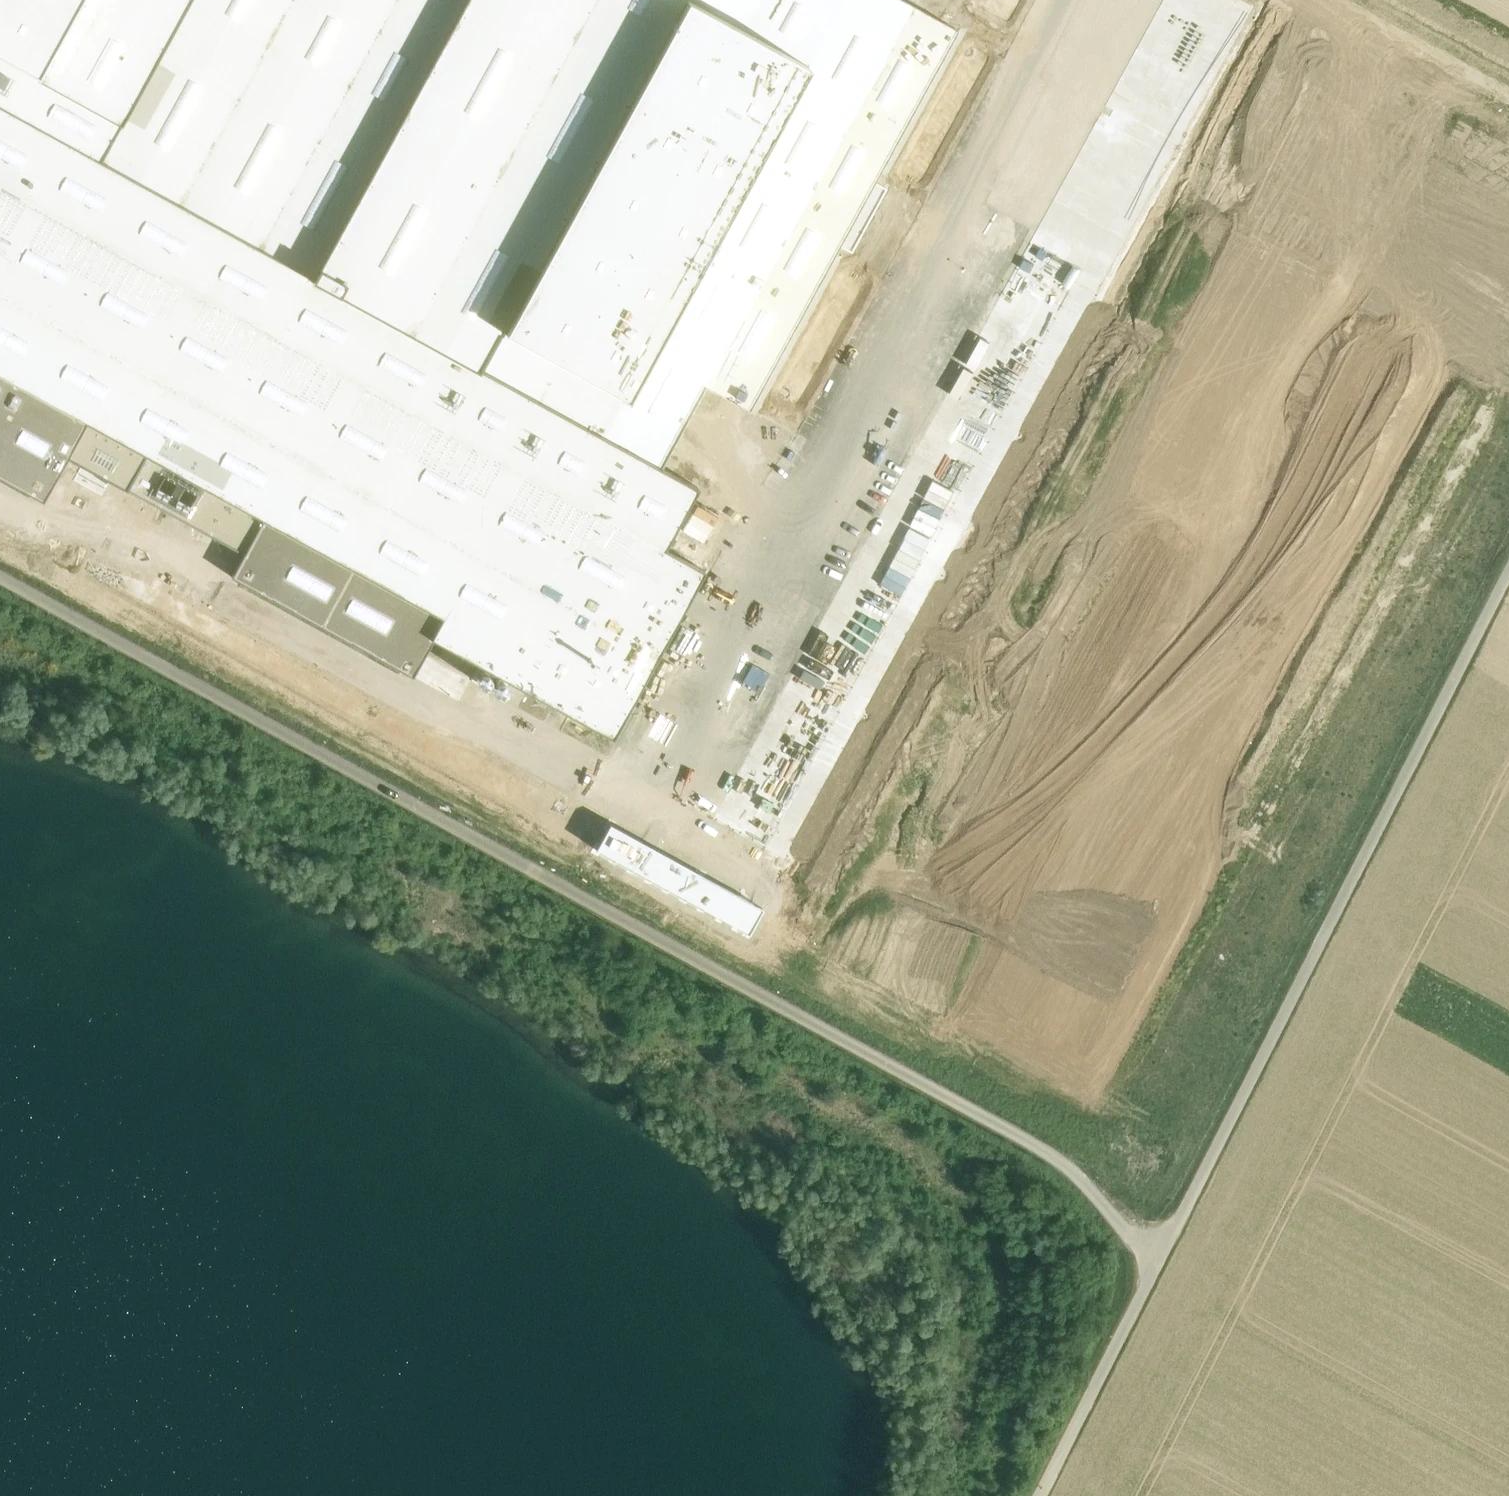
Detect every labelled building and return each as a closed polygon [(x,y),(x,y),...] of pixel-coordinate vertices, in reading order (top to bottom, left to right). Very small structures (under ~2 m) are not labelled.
[(53,509),(72,473),(228,557),(215,580),(419,689),(438,655),(620,753),(721,566),(674,541),(704,487),(625,445),(669,363),(769,417),(936,107),(736,0),(0,0),(0,481),(53,509)]
